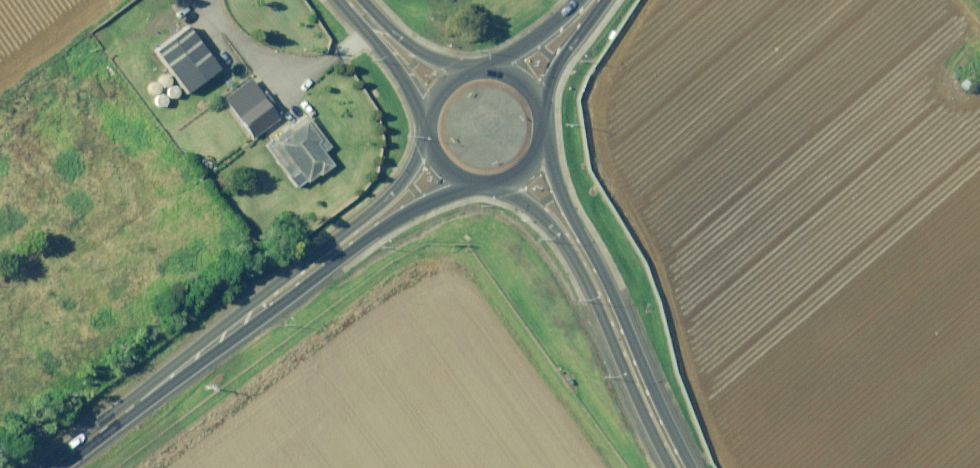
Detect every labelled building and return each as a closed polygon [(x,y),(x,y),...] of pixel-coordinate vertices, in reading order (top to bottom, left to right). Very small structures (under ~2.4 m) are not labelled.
[(218,69),(190,31),(158,56),(186,94),(218,69)] [(260,96),(248,80),(222,100),(251,139),(281,118),(263,93),(260,96)] [(316,139),(304,123),(289,134),(286,130),(263,147),(295,190),(330,166),(320,153),(328,147),(320,136),(316,139)]
